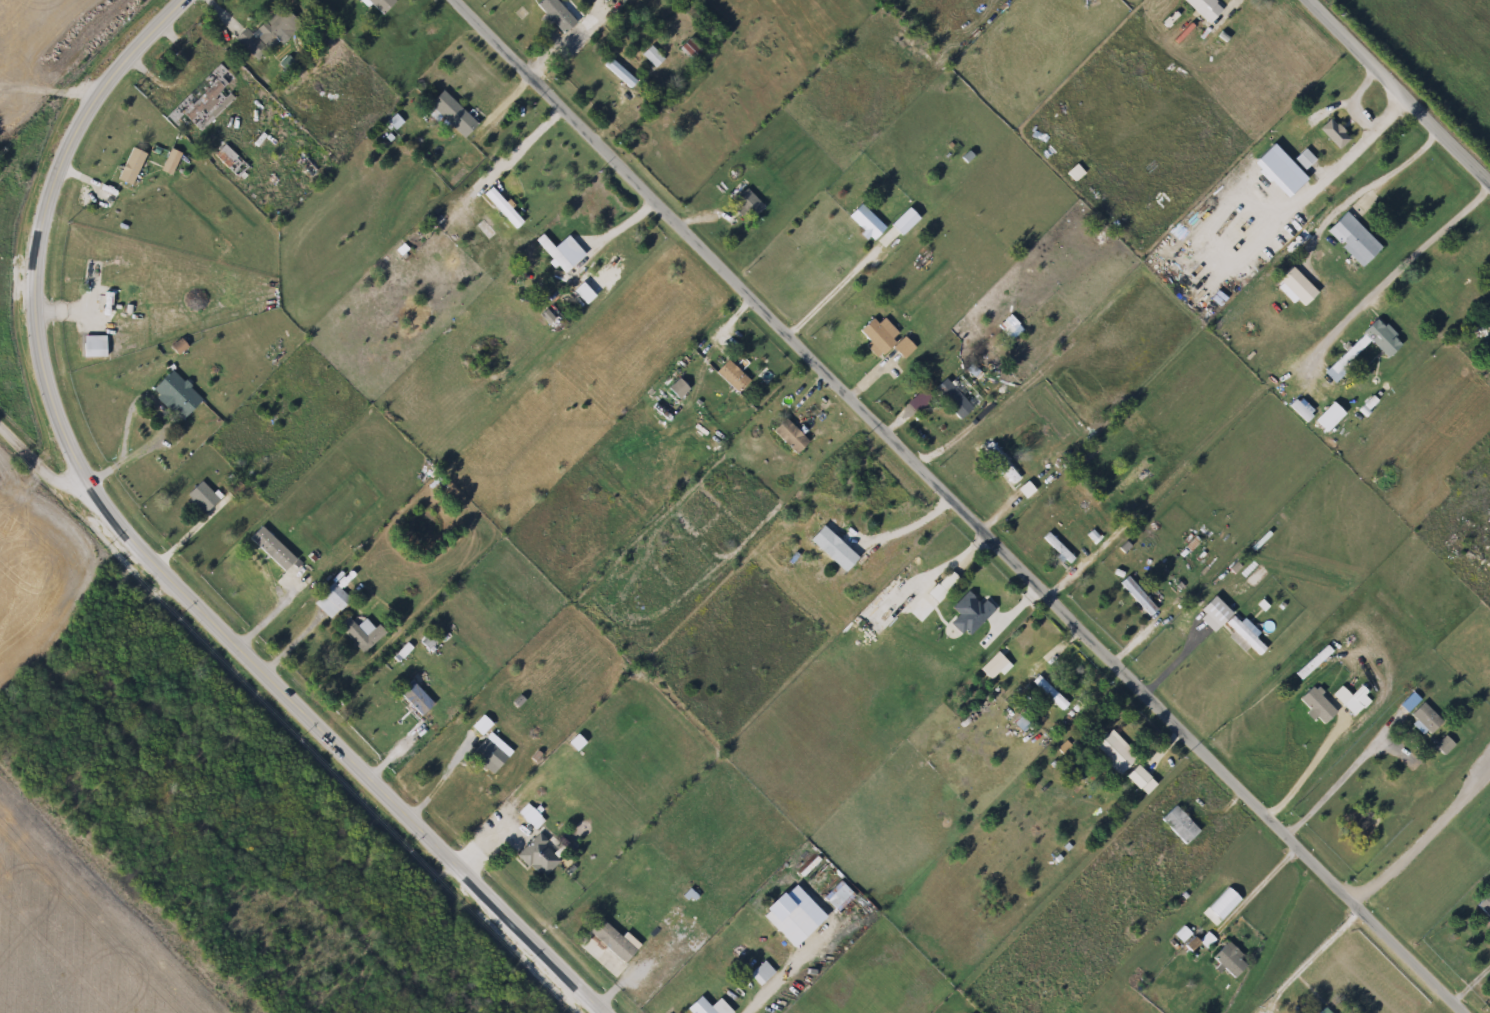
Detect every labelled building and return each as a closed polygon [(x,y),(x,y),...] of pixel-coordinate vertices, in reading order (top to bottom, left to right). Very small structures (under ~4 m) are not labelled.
[(388,16),(372,0),(403,0),(388,16)] [(540,5),(545,0),(560,0),(583,23),(570,35),(540,5)] [(1209,27),(1179,0),(1213,0),(1224,10),(1209,27)] [(257,34),(289,6),(307,26),(264,64),(241,38),(252,28),(257,34)] [(696,62),(684,50),(695,38),(707,51),(696,62)] [(668,60),(659,69),(647,55),(655,47),(668,60)] [(608,64),(614,57),(641,83),(634,91),(608,64)] [(187,112),(221,79),(232,90),(198,123),(187,112)] [(449,91),(484,126),(468,141),(435,106),(449,91)] [(152,154),(137,188),(122,181),(136,148),(152,154)] [(188,156),(176,175),(165,169),(177,149),(188,156)] [(1304,172),(1293,161),(1304,150),(1315,162),(1304,172)] [(1064,173),(1073,166),(1081,176),(1072,184),(1064,173)] [(765,201),(758,216),(728,201),(735,187),(765,201)] [(1360,269),(1325,233),(1345,213),(1380,249),(1360,269)] [(540,242),(546,235),(577,267),(570,273),(540,242)] [(1293,304),(1274,284),(1291,268),(1317,295),(1303,309),(1296,301),(1293,304)] [(584,279),(592,271),(609,289),(601,297),(584,279)] [(115,311),(100,311),(100,294),(115,294),(115,311)] [(910,353),(899,360),(891,348),(876,358),(857,330),(871,320),(874,324),(885,317),(910,353)] [(1373,346),(1332,382),(1322,371),(1379,321),(1401,346),(1385,360),(1373,346)] [(714,374),(727,361),(748,382),(735,395),(714,374)] [(208,401),(188,421),(156,390),(175,370),(208,401)] [(689,390),(677,402),(667,391),(679,379),(689,390)] [(971,408),(958,422),(929,394),(943,380),(971,408)] [(1344,416),(1324,435),(1312,423),(1331,404),(1344,416)] [(807,443),(794,456),(770,433),(784,419),(807,443)] [(1019,479),(1013,485),(980,451),(987,445),(1019,479)] [(191,494),(205,481),(224,500),(210,514),(191,494)] [(1073,560),(1066,566),(1040,539),(1047,533),(1073,560)] [(249,558),(264,544),(290,570),(276,584),(249,558)] [(1155,611),(1148,618),(1115,586),(1123,578),(1155,611)] [(353,601),(333,620),(316,603),(337,583),(353,601)] [(955,605),(961,598),(986,618),(974,634),(958,621),(965,613),(955,605)] [(930,625),(920,615),(929,606),(939,616),(930,625)] [(1256,659),(1211,615),(1219,607),(1264,650),(1256,659)] [(391,633),(367,653),(340,622),(349,613),(361,627),(370,619),(377,628),(382,624),(391,633)] [(1025,677),(1038,664),(1072,697),(1059,710),(1025,677)] [(389,683),(402,669),(438,704),(424,718),(389,683)] [(1334,714),(1320,727),(1296,701),(1310,688),(1334,714)] [(1362,693),(1368,706),(1357,711),(1351,697),(1362,693)] [(1439,723),(1426,736),(1407,717),(1420,703),(1439,723)] [(1118,776),(1091,750),(1110,732),(1136,758),(1118,776)] [(1454,747),(1442,758),(1432,747),(1444,736),(1454,747)] [(511,760),(496,775),(474,753),(489,738),(511,760)] [(1124,778),(1136,767),(1155,786),(1143,797),(1124,778)] [(1200,832),(1185,847),(1159,820),(1173,806),(1200,832)] [(525,818),(534,809),(547,821),(538,831),(525,818)] [(546,880),(521,855),(542,833),(567,859),(546,880)] [(798,907),(780,923),(767,908),(786,892),(798,907)] [(1488,893),(1489,895),(1489,924),(1473,909),(1488,893)] [(640,952),(628,964),(592,929),(605,916),(640,952)] [(1212,959),(1228,944),(1249,967),(1234,981),(1212,959)] [(703,996),(719,1012),(693,1012),(689,1009),(703,996)]
